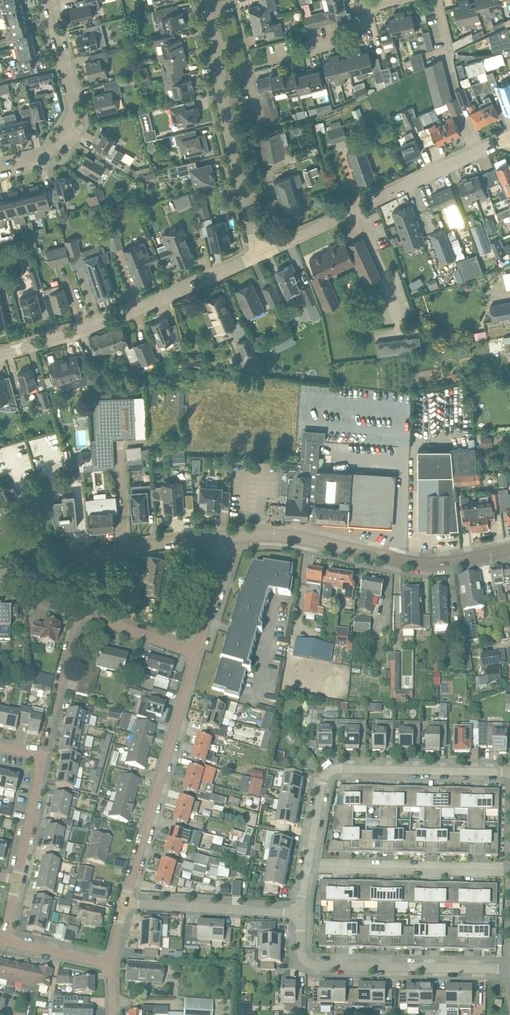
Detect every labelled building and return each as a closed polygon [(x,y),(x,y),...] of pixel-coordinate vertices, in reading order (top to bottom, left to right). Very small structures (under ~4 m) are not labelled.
[(98,0),(84,0),(85,5),(70,9),(74,23),(93,18),(92,11),(100,9),(98,0)] [(261,4),(249,7),(252,21),(271,16),(269,9),(276,7),(274,0),(260,0),(261,4)] [(330,10),(334,9),(346,6),(344,0),(327,0),(330,10)] [(471,27),(464,0),(459,0),(458,0),(460,5),(453,7),(457,23),(464,22),(465,29),(471,27)] [(479,13),(476,1),(475,1),(470,3),(469,0),(464,0),(471,27),(475,26),(474,19),(480,18),(479,13)] [(492,18),(488,0),(475,0),(475,1),(476,1),(479,13),(485,12),(490,31),(495,29),(494,26),(492,18)] [(492,18),(497,16),(495,10),(502,8),(500,0),(499,0),(488,0),(492,18)] [(20,1),(2,5),(1,6),(4,16),(24,11),(21,1),(20,1)] [(165,30),(176,27),(186,25),(182,11),(175,13),(174,6),(153,11),(155,21),(162,19),(165,30)] [(330,10),(328,10),(331,22),(337,21),(334,9),(330,10)] [(325,24),(331,22),(328,10),(322,12),(325,24)] [(399,11),(406,40),(411,39),(409,32),(416,30),(412,14),(405,15),(404,10),(399,11)] [(4,16),(6,27),(25,23),(26,22),(24,11),(4,16)] [(389,19),(390,22),(394,36),(399,34),(401,41),(406,40),(399,11),(394,13),(395,18),(389,19)] [(325,24),(322,12),(316,13),(319,25),(325,24)] [(313,27),(319,25),(316,13),(310,15),(313,27)] [(306,28),(313,27),(310,15),(303,16),(306,28)] [(273,23),(271,16),(252,21),(256,34),(268,31),(269,38),(283,34),(280,22),(273,23)] [(505,24),(505,21),(504,21),(494,26),(495,29),(505,24)] [(390,22),(385,23),(386,28),(380,30),(384,47),(390,45),(392,52),(397,51),(394,36),(390,22)] [(7,38),(31,32),(30,28),(27,29),(25,23),(6,27),(7,27),(9,33),(6,34),(7,38)] [(85,33),(77,35),(81,51),(90,48),(106,44),(102,27),(101,23),(97,24),(95,25),(88,27),(89,32),(85,33)] [(489,36),(492,51),(509,47),(509,38),(507,27),(489,36)] [(472,35),(473,39),(484,34),(483,30),(472,35)] [(33,43),(31,32),(7,38),(8,42),(14,40),(16,47),(33,43)] [(473,39),(472,35),(472,32),(461,38),(463,45),(473,39)] [(159,58),(184,52),(181,39),(176,41),(174,34),(161,37),(165,53),(158,55),(159,58)] [(18,58),(33,54),(36,53),(33,43),(16,47),(18,58)] [(424,45),(426,51),(434,49),(432,43),(424,45)] [(356,49),(363,78),(368,76),(366,69),(373,67),(368,51),(362,53),(361,48),(356,49)] [(346,57),(351,74),(356,72),(358,79),(363,78),(356,49),(351,50),(352,55),(346,57)] [(109,64),(108,57),(116,55),(115,50),(106,52),(106,51),(91,54),(91,55),(92,54),(94,60),(86,62),(90,79),(107,75),(105,65),(109,64)] [(170,76),(181,74),(183,73),(182,67),(187,65),(184,52),(159,58),(160,62),(166,61),(170,76)] [(412,62),(423,59),(421,52),(410,55),(411,59),(412,62)] [(333,55),(341,83),(341,84),(346,82),(344,75),(351,74),(346,57),(340,58),(339,53),(333,55)] [(33,54),(18,58),(15,58),(17,65),(11,66),(13,77),(34,71),(33,65),(36,64),(33,54)] [(341,83),(333,55),(329,56),(330,61),(324,62),(328,79),(334,78),(336,84),(341,83)] [(427,74),(444,66),(441,58),(425,66),(427,74)] [(425,66),(423,59),(412,62),(411,59),(404,61),(405,67),(413,65),(414,71),(425,66)] [(429,82),(446,74),(444,66),(427,74),(429,82)] [(381,69),(385,85),(393,82),(389,67),(381,69)] [(313,71),(307,72),(312,91),(326,87),(324,77),(322,69),(313,71)] [(378,89),(385,85),(381,69),(373,71),(378,89)] [(273,95),(287,91),(282,72),(257,79),(264,106),(275,103),(273,95)] [(282,72),(287,91),(288,94),(299,91),(295,75),(296,75),(295,72),(283,75),(282,72)] [(307,72),(296,75),(295,75),(299,91),(300,91),(300,94),(312,91),(313,97),(307,72)] [(181,74),(170,76),(164,78),(167,89),(172,87),(175,97),(194,92),(191,79),(183,81),(181,74)] [(448,82),(446,74),(429,82),(431,90),(448,82)] [(24,78),(26,85),(40,81),(38,75),(24,78)] [(123,95),(120,86),(128,84),(127,76),(104,82),(106,92),(94,95),(98,113),(118,108),(116,97),(123,95)] [(464,86),(472,84),(469,77),(461,79),(464,86)] [(486,94),(492,91),(489,84),(487,80),(471,85),(475,95),(485,92),(486,94)] [(433,98),(450,90),(448,82),(431,90),(433,98)] [(368,95),(367,91),(365,86),(354,91),(356,100),(368,95)] [(458,97),(462,106),(469,103),(464,87),(458,90),(455,91),(458,97)] [(499,91),(507,113),(509,112),(509,87),(499,91)] [(450,90),(433,98),(436,107),(440,105),(446,102),(452,99),(450,90)] [(30,103),(33,113),(34,119),(35,119),(45,116),(43,107),(49,105),(46,92),(35,95),(36,101),(30,103)] [(480,103),(481,107),(488,121),(499,115),(493,102),(492,103),(489,96),(484,98),(485,101),(480,103)] [(458,97),(452,99),(446,102),(447,104),(449,108),(451,114),(463,110),(462,106),(458,97)] [(185,126),(188,125),(198,123),(198,122),(200,121),(198,114),(199,113),(198,106),(186,109),(184,102),(174,105),(170,106),(174,122),(183,120),(185,126)] [(436,107),(434,108),(437,113),(449,108),(447,104),(446,102),(440,105),(436,107)] [(277,109),(275,103),(264,106),(265,112),(277,109)] [(488,121),(481,107),(477,110),(474,103),(468,106),(471,112),(470,113),(476,126),(488,121)] [(409,128),(416,125),(412,118),(416,116),(413,106),(402,112),(409,128)] [(352,110),(359,130),(366,128),(359,108),(352,110)] [(434,108),(413,118),(419,131),(424,128),(423,124),(439,117),(437,113),(434,108)] [(277,109),(265,112),(267,118),(278,115),(277,109)] [(21,139),(17,121),(15,113),(4,115),(7,124),(11,142),(21,139)] [(24,119),(17,121),(21,139),(32,136),(30,129),(37,127),(35,119),(34,119),(33,113),(23,116),(24,119)] [(280,122),(278,115),(267,118),(268,125),(280,122)] [(11,142),(7,124),(6,124),(4,116),(0,117),(0,143),(0,144),(11,142)] [(442,124),(449,139),(460,133),(453,116),(446,120),(447,122),(442,124)] [(332,143),(347,138),(343,126),(342,126),(339,120),(329,124),(330,125),(327,126),(329,131),(328,131),(332,143)] [(449,139),(442,124),(437,127),(436,124),(429,127),(437,144),(449,139)] [(186,132),(169,136),(172,146),(183,143),(186,157),(199,154),(209,151),(204,134),(197,136),(196,130),(186,132)] [(101,131),(93,143),(95,144),(103,149),(99,155),(108,160),(111,162),(126,171),(133,176),(139,172),(150,169),(149,165),(136,169),(134,170),(129,166),(130,164),(122,159),(125,153),(114,147),(117,141),(109,136),(101,131)] [(265,160),(275,158),(284,157),(283,147),(288,146),(285,131),(260,136),(265,160)] [(421,152),(417,143),(411,131),(405,134),(409,141),(401,144),(407,158),(421,152)] [(152,142),(147,144),(149,154),(155,152),(152,142)] [(375,178),(372,169),(364,146),(348,151),(359,184),(375,178)] [(112,164),(109,162),(100,157),(97,162),(86,156),(78,168),(97,179),(103,168),(108,171),(112,164)] [(177,165),(168,167),(171,177),(179,175),(192,172),(193,180),(197,179),(200,187),(215,184),(213,177),(215,177),(213,170),(212,170),(210,164),(197,167),(195,160),(177,165)] [(488,171),(494,185),(499,183),(499,182),(509,177),(509,166),(508,163),(488,171)] [(316,168),(305,172),(309,184),(315,182),(313,176),(318,174),(316,168)] [(482,174),(487,188),(494,185),(488,171),(482,174)] [(284,178),(274,181),(286,217),(305,211),(302,202),(297,186),(302,184),(299,173),(291,176),(284,178)] [(478,175),(468,179),(475,197),(479,195),(482,201),(487,199),(478,175)] [(58,187),(51,188),(52,189),(53,197),(54,199),(54,200),(56,207),(58,215),(65,213),(63,205),(61,197),(75,193),(73,185),(76,184),(74,176),(62,179),(61,177),(56,178),(58,187)] [(499,183),(502,190),(498,191),(501,200),(509,196),(508,193),(509,193),(509,177),(499,182),(499,183)] [(462,181),(458,183),(462,192),(468,207),(473,204),(471,198),(475,197),(468,179),(467,179),(466,178),(462,179),(462,181)] [(38,185),(34,186),(42,216),(47,215),(45,209),(51,207),(47,190),(40,192),(38,185)] [(36,218),(42,216),(34,186),(30,187),(32,194),(25,195),(30,213),(35,211),(36,218)] [(461,229),(467,227),(450,187),(434,194),(440,208),(444,206),(452,226),(459,223),(461,229)] [(24,214),(30,213),(25,195),(19,197),(17,191),(13,192),(21,222),(26,220),(24,214)] [(21,222),(13,192),(9,193),(11,199),(4,201),(8,218),(14,216),(15,223),(21,222)] [(189,193),(174,199),(179,212),(194,206),(189,193)] [(90,204),(100,202),(98,194),(88,196),(90,204)] [(8,218),(4,201),(0,202),(0,227),(5,226),(3,219),(8,218)] [(505,209),(505,207),(501,209),(499,201),(492,203),(498,220),(504,217),(508,215),(509,214),(509,207),(505,209)] [(425,242),(414,214),(411,205),(392,212),(406,249),(425,242)] [(111,217),(110,210),(102,211),(103,219),(111,217)] [(65,213),(58,215),(60,222),(65,221),(67,218),(66,213),(65,213)] [(211,217),(200,220),(204,236),(204,235),(209,234),(213,250),(230,246),(225,221),(213,224),(211,217)] [(506,224),(504,217),(498,220),(500,226),(506,224)] [(481,222),(470,226),(480,254),(491,250),(481,222)] [(494,224),(487,226),(489,233),(496,230),(494,224)] [(167,249),(160,252),(162,258),(170,255),(170,256),(174,255),(178,267),(195,260),(182,227),(162,235),(167,249)] [(451,247),(452,247),(447,233),(445,234),(444,230),(431,235),(441,262),(455,258),(451,247)] [(452,247),(459,244),(454,230),(447,233),(452,247)] [(112,249),(122,247),(119,234),(109,237),(112,249)] [(355,245),(348,248),(345,242),(338,246),(336,243),(328,247),(329,250),(309,259),(316,275),(311,277),(326,310),(340,304),(327,276),(354,263),(363,283),(380,276),(360,234),(360,235),(363,241),(359,243),(358,241),(354,242),(355,245)] [(400,244),(399,242),(397,236),(390,238),(393,246),(400,244)] [(69,256),(81,252),(77,238),(65,241),(69,256)] [(497,239),(490,242),(495,257),(508,252),(509,252),(507,246),(507,245),(500,248),(497,239)] [(159,259),(157,253),(149,256),(143,242),(123,250),(137,283),(153,277),(149,265),(152,264),(151,262),(159,259)] [(51,266),(70,260),(65,245),(46,250),(51,266)] [(107,252),(105,252),(103,245),(83,251),(86,258),(82,259),(96,299),(115,292),(105,264),(110,262),(107,252)] [(460,265),(465,278),(473,276),(468,262),(460,265)] [(287,296),(300,290),(295,281),(299,279),(292,264),(276,272),(287,296)] [(34,288),(42,285),(37,268),(29,271),(34,288)] [(453,271),(457,282),(464,279),(461,268),(453,271)] [(440,287),(437,279),(429,281),(432,290),(440,287)] [(264,308),(256,292),(252,283),(236,291),(247,316),(264,308)] [(271,305),(281,300),(273,284),(263,289),(271,305)] [(69,306),(66,297),(64,289),(60,290),(58,285),(43,289),(45,295),(50,294),(55,310),(69,306)] [(309,304),(316,301),(309,286),(302,289),(309,304)] [(42,314),(39,305),(36,293),(20,298),(26,319),(42,314)] [(236,326),(226,303),(222,294),(206,301),(215,323),(210,325),(214,335),(236,326)] [(509,317),(509,301),(490,305),(493,320),(509,317)] [(183,347),(177,327),(177,328),(171,330),(169,325),(166,318),(152,324),(157,336),(155,337),(158,345),(172,340),(176,350),(183,347)] [(155,359),(152,349),(148,340),(134,345),(134,346),(129,348),(128,344),(121,326),(105,332),(105,333),(99,335),(98,334),(92,336),(89,337),(95,357),(112,350),(124,345),(130,361),(139,357),(141,364),(155,359)] [(487,338),(485,330),(475,332),(476,340),(487,338)] [(457,342),(455,331),(446,334),(448,344),(457,342)] [(253,336),(254,345),(265,344),(264,335),(253,336)] [(290,336),(283,340),(286,346),(293,343),(290,336)] [(419,336),(376,342),(377,355),(421,350),(419,336)] [(507,353),(509,353),(509,336),(504,337),(504,340),(481,344),(483,357),(507,353)] [(250,338),(237,343),(244,361),(257,356),(250,338)] [(84,383),(80,367),(77,357),(50,364),(55,383),(69,379),(75,386),(84,383)] [(188,367),(200,368),(201,361),(189,360),(188,367)] [(261,365),(247,363),(246,373),(260,375),(261,365)] [(37,385),(35,379),(33,369),(18,373),(19,379),(18,379),(19,381),(20,381),(21,385),(19,386),(22,395),(23,398),(29,396),(27,388),(37,385)] [(459,372),(452,373),(453,380),(460,379),(459,372)] [(13,389),(10,379),(4,381),(2,376),(0,376),(0,402),(8,400),(11,410),(18,408),(13,389)] [(43,407),(51,404),(46,389),(38,391),(43,407)] [(184,390),(177,389),(176,411),(186,412),(187,404),(184,404),(184,390)] [(419,412),(430,412),(431,391),(420,390),(419,412)] [(92,463),(91,463),(84,463),(84,470),(91,469),(106,468),(114,467),(113,438),(136,437),(134,396),(94,398),(95,438),(91,438),(92,463)] [(348,522),(348,521),(393,524),(393,514),(396,475),(352,472),(318,470),(319,443),(324,443),(325,431),(302,429),(300,460),(298,460),(298,462),(312,463),(311,475),(308,519),(314,519),(314,520),(348,522)] [(486,434),(480,435),(482,450),(487,449),(487,446),(492,446),(491,437),(486,437),(486,434)] [(127,449),(129,464),(143,462),(142,454),(152,453),(151,448),(141,450),(141,447),(127,449)] [(454,485),(453,475),(453,473),(476,471),(474,448),(451,450),(418,450),(418,476),(418,530),(458,530),(454,485)] [(84,463),(91,463),(90,450),(82,451),(77,456),(70,456),(71,471),(83,470),(84,470),(84,463)] [(185,463),(184,451),(173,452),(174,464),(185,463)] [(488,452),(481,453),(482,463),(489,462),(488,452)] [(278,495),(286,496),(285,517),(308,519),(311,475),(312,463),(298,462),(298,465),(280,464),(279,481),(278,495)] [(83,470),(83,478),(88,477),(91,474),(91,469),(84,470),(83,470)] [(83,470),(75,471),(75,479),(83,478),(83,470)] [(95,471),(95,488),(104,488),(104,471),(95,471)] [(474,473),(453,475),(454,485),(475,483),(474,473)] [(507,478),(499,480),(500,487),(508,486),(507,478)] [(163,486),(152,486),(153,499),(164,498),(164,501),(165,511),(184,509),(183,500),(182,482),(175,483),(162,484),(163,486)] [(132,501),(130,501),(131,510),(133,509),(134,519),(136,518),(136,519),(136,518),(139,518),(149,517),(148,505),(154,505),(153,499),(152,486),(152,484),(151,484),(141,485),(131,486),(132,492),(131,492),(132,501)] [(222,487),(221,487),(218,487),(218,485),(205,484),(205,486),(200,486),(200,489),(199,489),(198,496),(200,496),(200,499),(201,499),(200,508),(207,509),(207,510),(220,510),(221,505),(229,506),(230,491),(222,491),(222,487)] [(3,486),(0,488),(0,509),(2,507),(11,502),(11,501),(18,497),(13,488),(10,490),(8,487),(4,489),(3,486)] [(499,489),(499,491),(501,506),(501,510),(507,510),(507,513),(508,523),(509,522),(509,493),(508,493),(507,488),(499,489)] [(477,502),(477,503),(478,510),(478,514),(479,513),(480,517),(479,517),(479,520),(480,527),(489,526),(489,524),(493,523),(493,518),(495,518),(494,507),(501,506),(499,491),(492,491),(493,500),(477,502)] [(78,526),(77,516),(75,494),(63,495),(63,500),(55,501),(54,504),(45,505),(46,514),(52,513),(52,516),(53,521),(55,525),(58,529),(62,533),(66,533),(67,539),(68,539),(67,527),(78,526)] [(478,510),(477,503),(470,503),(469,496),(461,497),(462,504),(463,522),(466,521),(466,526),(471,526),(471,528),(480,527),(479,520),(479,517),(480,517),(479,513),(478,514),(478,510)] [(117,509),(116,497),(86,500),(87,509),(88,508),(89,513),(91,531),(115,529),(113,510),(117,509)] [(270,519),(284,519),(284,505),(270,504),(270,519)] [(148,580),(145,594),(158,596),(164,558),(149,555),(144,579),(148,580)] [(293,567),(265,562),(264,565),(256,563),(255,564),(254,564),(253,564),(253,565),(245,581),(246,582),(247,582),(248,584),(249,586),(245,586),(245,585),(244,584),(243,584),(242,584),(241,584),(240,585),(240,586),(239,587),(240,588),(240,589),(241,590),(242,590),(241,597),(239,596),(231,624),(253,630),(253,631),(254,632),(263,603),(257,602),(260,592),(261,592),(261,587),(280,590),(279,593),(291,595),(293,580),(291,580),(293,567)] [(304,612),(317,615),(318,607),(324,571),(309,569),(307,579),(306,585),(314,586),(312,595),(306,594),(304,612)] [(500,586),(509,585),(507,569),(491,572),(492,582),(493,587),(494,587),(496,604),(506,602),(504,595),(502,595),(500,586)] [(333,589),(339,590),(341,574),(328,572),(327,581),(324,580),(323,588),(326,588),(324,601),(331,602),(333,589)] [(353,576),(341,574),(339,590),(346,591),(345,599),(352,600),(353,595),(355,585),(352,585),(353,576)] [(479,574),(458,577),(460,587),(464,610),(473,609),(485,607),(481,584),(479,574)] [(381,597),(382,591),(384,582),(364,578),(361,593),(362,593),(358,611),(371,613),(374,599),(370,599),(371,595),(381,597)] [(200,591),(195,589),(194,590),(192,590),(189,599),(191,600),(190,604),(195,606),(196,604),(200,605),(203,594),(199,593),(200,591)] [(433,626),(436,626),(436,632),(448,632),(447,599),(447,589),(432,589),(432,599),(433,626)] [(414,609),(413,590),(401,590),(403,631),(404,631),(404,636),(415,636),(414,630),(413,609),(414,609)] [(422,590),(413,590),(414,609),(413,609),(414,630),(430,630),(430,627),(430,617),(423,617),(422,590)] [(141,592),(126,592),(126,603),(141,603),(141,592)] [(295,606),(291,605),(285,640),(278,638),(277,642),(288,644),(295,606)] [(9,642),(10,615),(17,615),(17,608),(0,607),(0,641),(9,642)] [(497,610),(500,626),(508,624),(505,609),(497,610)] [(373,631),(373,617),(356,617),(355,631),(373,631)] [(40,641),(48,643),(46,648),(47,650),(48,651),(50,652),(52,651),(53,650),(55,642),(57,642),(61,628),(59,627),(60,624),(45,621),(44,626),(34,624),(31,636),(41,638),(40,641)] [(466,622),(462,623),(465,658),(471,657),(471,656),(470,656),(468,641),(479,639),(476,621),(475,621),(466,622)] [(251,638),(229,632),(221,659),(222,660),(222,661),(220,661),(212,688),(225,692),(225,694),(239,698),(242,688),(238,687),(253,637),(251,637),(251,638)] [(349,633),(336,632),(335,641),(348,643),(349,633)] [(331,662),(334,645),(296,639),(293,655),(331,662)] [(86,652),(76,694),(87,696),(89,690),(95,667),(100,669),(122,674),(124,666),(127,657),(100,650),(99,655),(86,652)] [(482,655),(485,677),(494,676),(495,680),(501,679),(499,664),(500,664),(500,661),(506,660),(505,651),(482,655)] [(399,701),(399,673),(400,673),(400,653),(391,653),(391,687),(392,687),(392,692),(393,692),(393,701),(399,701)] [(156,678),(161,661),(147,657),(144,669),(138,667),(136,673),(139,674),(135,688),(138,689),(143,675),(156,678)] [(285,659),(274,657),(274,661),(281,662),(274,697),(264,695),(264,699),(277,702),(285,659)] [(471,657),(465,658),(467,670),(474,669),(471,657)] [(427,659),(422,664),(428,670),(432,665),(427,659)] [(161,661),(156,678),(169,682),(174,665),(161,661)] [(382,671),(382,680),(391,679),(390,671),(382,671)] [(167,690),(153,686),(151,692),(165,696),(167,690)] [(138,689),(135,688),(131,687),(129,694),(140,697),(142,690),(138,689)] [(142,697),(141,702),(137,716),(153,721),(155,715),(161,717),(165,704),(155,701),(150,700),(142,697)] [(209,702),(205,713),(224,719),(230,721),(230,720),(232,721),(234,714),(229,712),(232,702),(220,699),(218,705),(209,702)] [(276,710),(257,704),(256,709),(275,715),(276,710)] [(19,713),(9,711),(5,728),(16,730),(18,720),(24,721),(26,708),(20,707),(19,713)] [(65,721),(83,725),(83,724),(89,726),(92,709),(80,707),(79,713),(68,710),(65,721)] [(26,708),(24,721),(29,722),(27,733),(38,735),(42,718),(31,715),(32,709),(26,708)] [(5,728),(9,711),(0,709),(0,727),(5,728)] [(121,714),(110,711),(108,718),(120,721),(121,714)] [(122,719),(130,721),(132,715),(124,713),(122,719)] [(205,713),(202,725),(211,728),(210,734),(219,736),(224,738),(228,727),(223,725),(224,719),(205,713)] [(133,735),(153,740),(154,735),(153,735),(156,726),(136,720),(134,725),(136,725),(133,735)] [(339,744),(340,720),(323,720),(323,728),(320,728),(319,749),(326,749),(326,748),(332,748),(332,743),(339,743),(338,744),(339,744)] [(86,736),(81,735),(83,725),(65,721),(63,732),(81,735),(86,737),(86,736)] [(365,745),(366,745),(367,721),(350,721),(350,729),(347,729),(346,750),(353,750),(353,749),(359,749),(359,744),(365,744),(365,745)] [(393,745),(394,722),(378,721),(377,729),(374,729),(373,750),(380,750),(380,749),(386,749),(386,744),(392,745),(393,745)] [(420,746),(421,722),(405,722),(404,730),(401,730),(400,751),(407,751),(407,750),(413,750),(413,745),(419,745),(419,746),(420,746)] [(446,746),(447,746),(447,723),(431,722),(431,730),(427,730),(427,751),(434,752),(434,750),(439,750),(440,746),(446,746)] [(479,730),(479,738),(479,746),(487,747),(494,747),(494,752),(500,752),(500,753),(506,753),(507,733),(509,733),(509,724),(479,723),(479,730)] [(453,737),(453,740),(455,742),(455,752),(470,752),(470,738),(479,738),(479,730),(461,730),(455,729),(455,736),(453,737)] [(271,732),(265,731),(260,749),(267,751),(272,733),(271,732)] [(63,732),(61,742),(84,747),(86,737),(81,735),(63,732)] [(151,746),(153,740),(133,735),(130,744),(129,744),(128,748),(147,754),(150,745),(151,746)] [(209,751),(209,750),(212,739),(199,735),(195,747),(209,751)] [(82,757),(84,747),(61,742),(59,753),(63,754),(76,756),(80,757),(82,757)] [(216,752),(209,750),(209,751),(195,747),(192,759),(202,762),(205,763),(206,761),(217,764),(218,759),(214,758),(216,752)] [(145,763),(147,754),(128,748),(126,753),(128,753),(125,763),(144,769),(146,763),(145,763)] [(63,754),(60,764),(78,768),(80,757),(76,756),(63,754)] [(75,778),(78,768),(60,764),(58,775),(75,778)] [(208,784),(211,774),(214,774),(215,769),(208,767),(204,770),(191,766),(187,778),(208,784)] [(265,772),(253,769),(251,777),(262,780),(265,772)] [(282,789),(300,792),(301,790),(302,790),(304,783),(303,783),(303,781),(298,780),(299,774),(300,774),(286,771),(282,789)] [(8,774),(0,772),(0,790),(5,791),(8,774)] [(8,774),(5,791),(15,793),(19,776),(8,774)] [(73,789),(75,778),(58,775),(56,786),(73,789)] [(139,786),(141,780),(121,775),(118,785),(117,784),(116,788),(136,794),(138,786),(139,786)] [(214,785),(208,784),(187,778),(184,790),(198,794),(197,797),(209,801),(209,800),(226,805),(226,804),(226,805),(229,796),(223,794),(222,797),(212,794),(214,785)] [(260,798),(264,781),(251,778),(248,788),(247,794),(260,798)] [(242,786),(240,793),(247,794),(248,788),(242,786)] [(361,807),(367,807),(367,787),(356,786),(356,790),(351,790),(351,796),(345,796),(345,787),(346,787),(346,786),(340,786),(334,819),(353,819),(353,808),(361,808),(361,807)] [(367,787),(367,807),(373,807),(373,808),(380,808),(380,820),(388,820),(389,797),(383,797),(383,791),(378,791),(379,787),(367,787)] [(405,808),(411,808),(411,788),(400,787),(400,791),(395,791),(395,797),(389,797),(388,820),(397,820),(397,809),(405,809),(405,808)] [(133,803),(136,794),(116,788),(115,793),(116,793),(113,803),(133,808),(134,803),(133,803)] [(424,821),(433,821),(433,798),(427,798),(427,792),(422,792),(422,788),(411,788),(411,808),(417,808),(417,809),(424,809),(424,821)] [(433,821),(441,821),(442,810),(449,810),(449,809),(455,809),(455,789),(444,788),(444,792),(439,792),(439,798),(433,798),(433,821)] [(282,789),(280,800),(299,804),(299,802),(300,802),(302,795),(300,795),(300,792),(282,789)] [(468,810),(468,822),(476,822),(477,799),(471,799),(471,793),(466,793),(466,789),(455,789),(455,809),(461,809),(461,810),(468,810)] [(483,799),(477,799),(476,822),(485,822),(485,810),(499,810),(500,790),(488,789),(488,793),(483,793),(483,799)] [(54,794),(52,805),(75,810),(69,809),(71,799),(77,800),(79,794),(66,791),(65,796),(54,794)] [(89,805),(96,807),(98,798),(91,796),(89,805)] [(181,797),(178,809),(191,813),(191,812),(197,814),(200,803),(181,797)] [(233,798),(231,806),(238,808),(241,800),(233,798)] [(298,805),(299,804),(280,800),(278,812),(296,815),(296,812),(297,812),(298,812),(300,806),(298,805)] [(108,817),(128,822),(130,813),(131,814),(133,808),(113,803),(111,813),(109,812),(108,817)] [(225,805),(215,803),(213,810),(223,812),(225,805)] [(72,826),(75,810),(52,805),(49,816),(60,818),(59,824),(72,826)] [(187,824),(191,813),(178,809),(174,821),(184,823),(187,824)] [(296,817),(296,815),(278,812),(275,830),(289,832),(290,832),(289,832),(290,826),(295,826),(295,824),(296,825),(297,818),(296,818),(296,817)] [(93,817),(90,828),(97,830),(100,819),(98,818),(93,817)] [(366,853),(366,832),(360,832),(360,831),(353,831),(353,819),(334,819),(332,831),(343,832),(343,841),(344,841),(344,842),(350,842),(350,849),(355,849),(355,852),(366,853)] [(388,820),(380,820),(379,831),(372,831),(372,832),(366,832),(366,853),(377,853),(377,849),(382,849),(382,843),(388,843),(388,820)] [(410,854),(410,833),(404,832),(397,831),(397,820),(388,820),(388,843),(394,843),(394,850),(399,850),(399,853),(410,854)] [(432,844),(433,821),(424,821),(423,832),(416,832),(416,833),(410,833),(410,854),(421,854),(421,850),(426,850),(426,844),(432,844)] [(442,854),(454,855),(454,834),(448,834),(448,833),(441,833),(441,821),(433,821),(432,844),(438,844),(438,851),(443,851),(442,854)] [(454,834),(454,855),(465,855),(465,851),(470,851),(470,845),(476,845),(476,822),(468,822),(468,833),(461,833),(461,834),(454,834)] [(485,822),(476,822),(476,845),(482,845),(482,852),(487,852),(486,855),(498,856),(499,835),(485,834),(485,822)] [(72,826),(59,824),(58,829),(47,827),(45,838),(62,842),(62,841),(64,831),(70,833),(72,826)] [(232,830),(229,840),(243,843),(250,845),(254,829),(247,827),(245,834),(232,830)] [(189,845),(193,847),(197,832),(192,830),(186,832),(173,828),(169,840),(183,844),(189,845)] [(271,850),(289,853),(289,851),(290,851),(291,851),(293,844),(291,844),(292,842),(287,841),(288,835),(289,835),(275,832),(271,850)] [(111,837),(94,833),(87,860),(105,864),(111,837)] [(214,844),(223,846),(224,837),(215,836),(214,844)] [(68,843),(62,841),(62,842),(45,838),(42,849),(53,851),(52,857),(64,859),(68,843)] [(186,855),(189,845),(183,844),(169,840),(166,852),(179,856),(180,854),(186,855)] [(337,851),(337,841),(330,841),(328,852),(338,852),(338,851),(337,851)] [(221,856),(222,851),(235,855),(236,852),(212,845),(209,853),(221,856)] [(260,848),(255,847),(254,850),(252,850),(251,857),(250,857),(250,858),(255,859),(257,851),(260,851),(260,848)] [(271,850),(269,861),(288,865),(288,863),(289,863),(290,857),(289,856),(289,853),(271,850)] [(194,864),(207,868),(210,857),(197,854),(194,864)] [(211,857),(209,864),(219,866),(221,859),(211,857)] [(42,858),(40,869),(57,872),(60,861),(42,858)] [(116,859),(114,866),(124,869),(126,863),(116,859)] [(163,860),(160,871),(179,877),(181,871),(193,874),(204,877),(207,868),(194,864),(184,861),(183,865),(163,860)] [(287,866),(288,865),(269,861),(267,873),(285,876),(285,874),(286,874),(286,873),(287,873),(289,867),(287,866)] [(230,868),(222,867),(219,866),(211,865),(209,865),(206,875),(209,876),(217,877),(217,876),(229,877),(230,868)] [(79,867),(76,881),(86,883),(85,890),(82,902),(84,902),(94,904),(95,899),(106,901),(109,887),(99,885),(91,884),(90,883),(92,869),(79,867)] [(56,879),(57,872),(40,869),(38,879),(61,884),(61,880),(56,879)] [(180,878),(180,877),(179,877),(160,871),(156,883),(169,887),(170,887),(177,889),(178,886),(183,888),(185,880),(180,878)] [(285,878),(285,876),(267,873),(264,892),(278,893),(279,887),(284,888),(284,886),(285,886),(286,879),(285,879),(285,878)] [(61,884),(38,879),(35,890),(57,895),(59,884),(61,884)] [(232,896),(232,897),(240,897),(242,882),(233,881),(232,896)] [(334,914),(342,914),(343,891),(337,891),(337,885),(332,885),(332,881),(321,881),(320,902),(334,902),(334,914)] [(351,902),(364,902),(364,882),(354,882),(354,885),(349,885),(349,891),(343,891),(342,914),(350,914),(351,902)] [(364,882),(364,902),(378,903),(377,915),(386,915),(387,892),(381,892),(381,886),(376,886),(376,882),(364,882)] [(387,892),(386,915),(395,915),(395,903),(408,903),(409,883),(398,882),(398,886),(393,886),(393,892),(387,892)] [(422,916),(430,916),(431,893),(425,893),(425,887),(420,887),(420,883),(409,883),(408,903),(422,904),(422,916)] [(430,916),(439,916),(439,904),(453,904),(453,884),(442,883),(442,887),(437,887),(437,893),(431,893),(430,916)] [(464,884),(453,884),(453,904),(466,904),(466,917),(474,917),(475,894),(469,894),(469,888),(464,887),(464,884)] [(474,917),(483,917),(483,905),(497,905),(497,885),(486,884),(486,888),(481,888),(481,894),(475,894),(474,917)] [(221,894),(229,894),(229,885),(221,885),(221,894)] [(32,908),(49,911),(51,901),(34,897),(32,908)] [(71,901),(65,900),(59,899),(58,905),(70,907),(71,901)] [(101,927),(104,910),(80,904),(77,921),(68,919),(64,941),(72,943),(74,935),(77,935),(80,921),(101,927)] [(53,912),(49,911),(32,908),(29,918),(47,922),(51,923),(53,912)] [(342,914),(334,914),(333,926),(320,926),(319,947),(331,947),(331,943),(336,943),(336,937),(342,937),(342,914)] [(350,914),(342,914),(342,937),(348,937),(348,944),(352,944),(352,947),(363,948),(363,927),(350,927),(350,914)] [(380,938),(386,938),(386,915),(377,915),(377,927),(363,927),(363,948),(375,948),(375,944),(380,944),(380,938)] [(395,915),(386,915),(386,938),(392,938),(392,945),(396,945),(396,948),(407,949),(408,928),(394,928),(395,915)] [(141,931),(141,936),(160,938),(161,925),(168,926),(168,918),(146,916),(146,917),(147,917),(146,924),(140,924),(140,930),(141,931)] [(430,939),(430,916),(422,916),(421,928),(408,928),(407,949),(419,949),(419,945),(424,945),(424,939),(430,939)] [(439,921),(439,916),(430,916),(430,939),(436,939),(436,946),(441,946),(440,949),(452,950),(452,929),(439,929),(439,921)] [(465,929),(452,929),(452,950),(463,950),(463,946),(468,946),(468,940),(474,940),(474,917),(466,917),(465,929)] [(483,929),(483,917),(474,917),(474,940),(480,940),(480,947),(485,947),(484,950),(496,950),(496,946),(496,935),(497,930),(483,929)] [(47,922),(29,918),(27,929),(44,933),(47,922)] [(186,926),(185,939),(191,940),(198,940),(199,940),(199,944),(211,945),(211,941),(212,923),(207,922),(207,921),(200,921),(199,927),(192,926),(192,927),(186,926)] [(218,923),(212,923),(211,941),(231,942),(232,928),(231,928),(231,929),(224,928),(224,922),(218,922),(218,923)] [(276,930),(275,930),(276,924),(276,923),(262,923),(262,930),(258,930),(257,950),(261,950),(280,950),(280,945),(281,945),(281,938),(275,938),(275,931),(276,931),(276,930)] [(61,940),(64,925),(58,924),(58,927),(57,927),(54,939),(61,940)] [(139,941),(139,948),(145,949),(144,956),(144,961),(155,961),(155,957),(158,957),(159,949),(162,949),(163,938),(160,938),(141,936),(140,941),(139,941)] [(280,950),(261,950),(261,951),(255,951),(255,961),(257,963),(258,963),(258,968),(261,968),(261,970),(275,970),(275,963),(281,963),(281,956),(280,956),(280,950)] [(15,963),(3,961),(0,972),(0,979),(7,981),(6,986),(4,991),(8,992),(10,987),(15,963)] [(15,963),(10,987),(14,988),(15,982),(23,984),(27,966),(15,963)] [(164,967),(137,964),(128,964),(126,981),(136,982),(162,984),(164,967)] [(34,992),(39,968),(27,966),(23,984),(31,986),(30,991),(34,992)] [(34,992),(32,1000),(33,1000),(33,998),(38,999),(39,993),(38,993),(40,986),(48,988),(52,970),(39,967),(39,968),(34,992)] [(72,993),(83,993),(93,994),(93,979),(81,979),(69,979),(69,972),(58,972),(55,984),(72,985),(72,993)] [(302,1012),(303,988),(302,988),(302,989),(295,989),(295,984),(290,984),(290,982),(283,982),(282,1003),(286,1003),(286,1011),(302,1012)] [(333,1007),(333,1003),(333,984),(328,984),(328,983),(321,983),(321,989),(314,989),(314,988),(313,988),(313,1003),(320,1003),(320,1007),(333,1007)] [(352,1003),(353,990),(345,990),(345,984),(339,983),(339,985),(333,984),(333,1003),(352,1003)] [(352,1003),(352,1007),(360,1007),(373,1007),(373,1003),(372,985),(367,985),(367,984),(360,984),(360,990),(353,990),(352,1003)] [(372,985),(373,1003),(384,1003),(384,1007),(392,1008),(392,990),(385,990),(385,984),(378,984),(378,985),(372,985)] [(420,1009),(420,1005),(420,986),(415,986),(415,985),(408,985),(408,991),(401,991),(401,990),(400,990),(400,1004),(407,1005),(407,1009),(420,1009)] [(439,1005),(440,991),(432,991),(433,985),(426,985),(426,986),(420,986),(420,1005),(420,1009),(420,1010),(439,1011),(439,1005)] [(459,1010),(460,987),(454,987),(454,986),(447,985),(447,991),(440,991),(439,1005),(447,1005),(447,1009),(459,1010)] [(460,987),(459,1010),(471,1010),(471,1006),(479,1006),(479,992),(472,992),(472,986),(465,986),(465,987),(460,987)] [(54,996),(52,1006),(51,1014),(55,1014),(92,1014),(93,1006),(73,1005),(73,997),(54,996)] [(184,1013),(183,1014),(212,1014),(213,1000),(185,998),(184,1013)] [(239,1014),(255,1014),(256,1014),(250,1014),(250,1003),(239,1003),(239,1014)] [(168,1013),(168,1007),(153,1006),(153,1014),(168,1014),(168,1013)]
